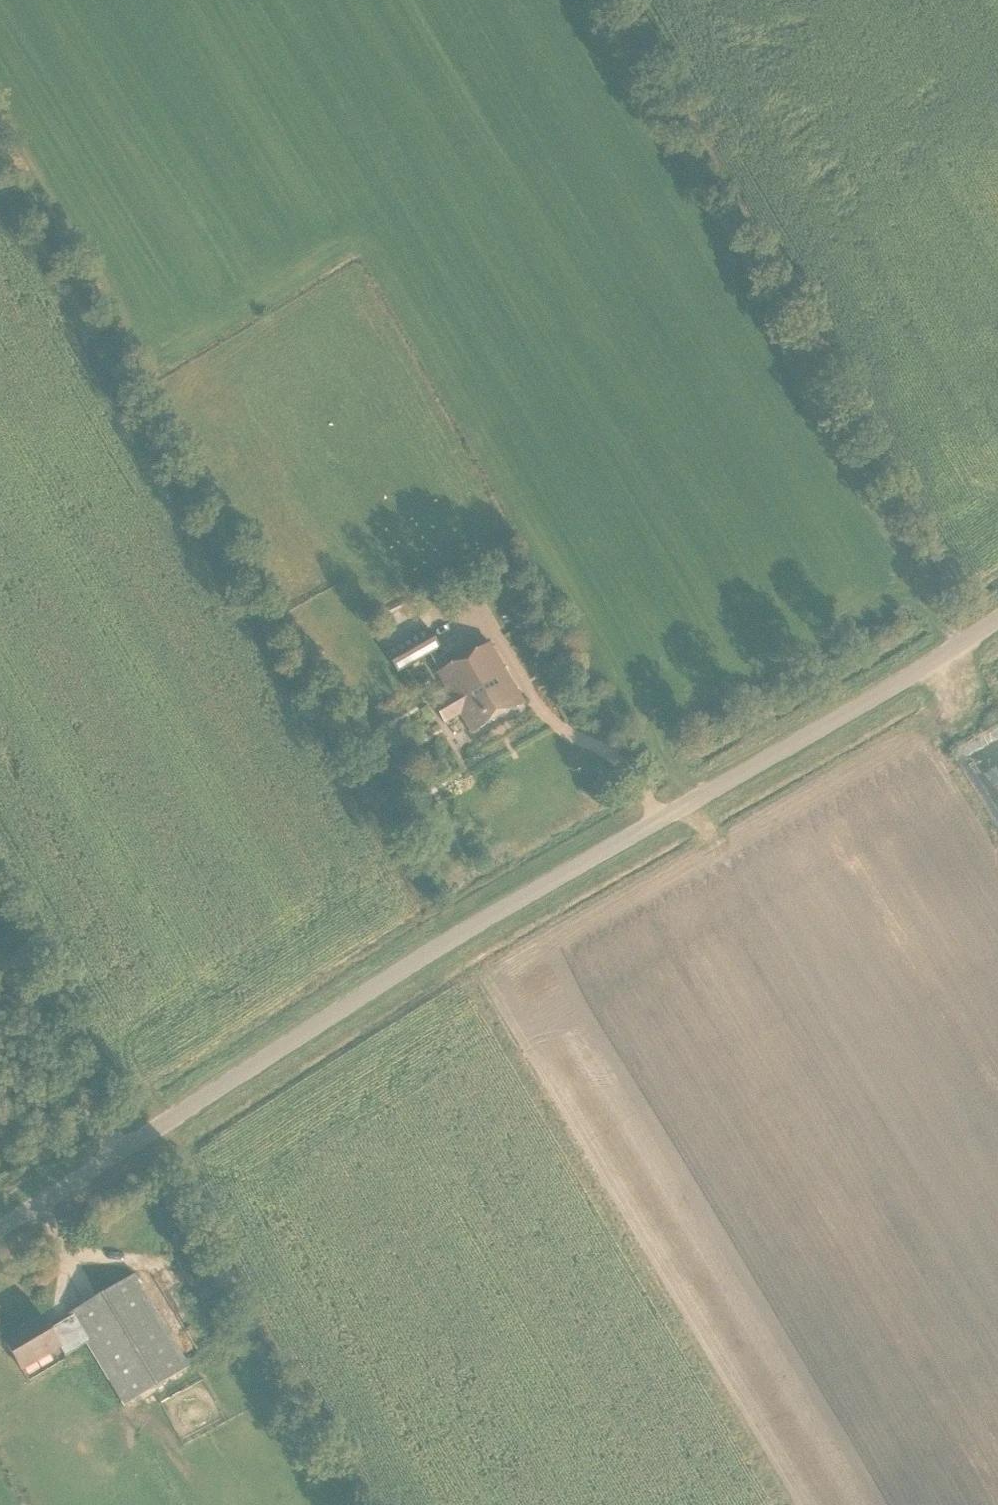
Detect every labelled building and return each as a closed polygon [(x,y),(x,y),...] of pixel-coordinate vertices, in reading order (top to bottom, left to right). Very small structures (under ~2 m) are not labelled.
[(430,629),(387,653),(397,672),(441,648),(430,629)] [(437,673),(449,694),(430,706),(442,726),(460,714),(471,733),(524,703),(490,643),(437,673)] [(50,1329),(42,1317),(4,1340),(22,1370),(60,1348),(65,1356),(87,1343),(124,1406),(189,1367),(134,1275),(69,1314),(71,1317),(50,1329)]
